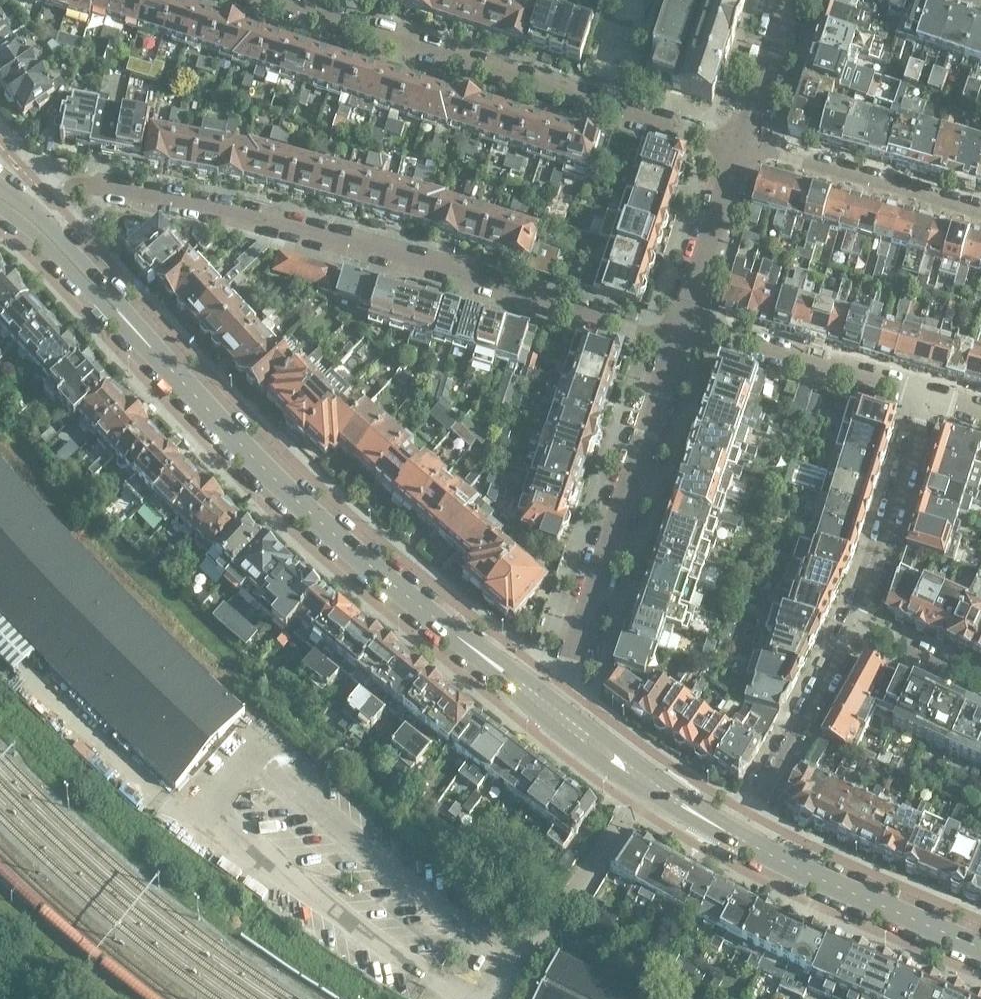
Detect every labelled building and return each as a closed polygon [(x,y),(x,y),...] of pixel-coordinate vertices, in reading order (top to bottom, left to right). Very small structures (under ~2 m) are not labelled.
[(44,6),(66,13),(71,0),(45,0),(44,6)] [(66,13),(90,20),(93,14),(97,0),(71,0),(66,13)] [(93,14),(107,18),(100,42),(109,45),(109,44),(116,21),(122,0),(97,0),(93,14)] [(116,21),(109,44),(118,46),(125,24),(141,29),(150,0),(122,0),(116,21)] [(141,29),(164,36),(175,2),(168,0),(150,0),(141,29)] [(384,1),(385,1),(384,2),(408,10),(411,0),(384,0),(384,1)] [(408,10),(432,17),(437,0),(411,0),(408,10)] [(432,17),(456,24),(463,0),(437,0),(432,17)] [(456,24),(480,32),(490,0),(463,0),(456,24)] [(496,0),(490,0),(480,32),(504,39),(514,6),(496,0)] [(653,75),(651,82),(668,88),(669,87),(713,101),(746,0),(670,0),(653,51),(661,53),(659,60),(658,59),(657,60),(651,58),(646,73),(653,75)] [(830,5),(856,14),(857,12),(865,15),(870,0),(832,0),(830,5)] [(865,15),(901,27),(910,0),(870,0),(865,15)] [(901,27),(901,28),(899,32),(897,40),(892,57),(900,60),(905,43),(916,46),(930,5),(915,0),(910,0),(901,27)] [(175,2),(164,36),(187,43),(198,10),(175,2)] [(930,5),(916,46),(904,83),(904,84),(916,88),(917,88),(928,58),(937,61),(939,54),(954,13),(930,5)] [(538,14),(514,6),(504,39),(527,47),(538,14)] [(538,14),(527,47),(546,53),(558,12),(540,6),(538,14)] [(829,8),(821,29),(856,41),(893,53),(897,40),(899,32),(829,8)] [(198,10),(187,43),(210,51),(221,17),(198,10)] [(558,12),(546,53),(563,58),(576,17),(558,12)] [(954,13),(939,54),(937,61),(926,91),(941,96),(951,67),(960,70),(963,62),(978,21),(954,13)] [(2,31),(7,38),(12,35),(27,25),(28,24),(22,14),(5,25),(0,17),(0,33),(2,31)] [(246,25),(221,17),(210,51),(234,58),(233,60),(235,61),(246,27),(246,25)] [(594,23),(576,17),(563,58),(572,61),(581,64),(583,59),(594,23)] [(963,62),(960,70),(971,73),(961,103),(974,107),(980,88),(980,22),(978,21),(963,62)] [(235,61),(257,68),(268,34),(246,27),(235,61)] [(812,54),(813,55),(855,68),(855,67),(859,56),(869,59),(873,61),(874,59),(889,64),(893,53),(856,41),(821,29),(812,54)] [(56,45),(59,35),(44,30),(42,36),(56,45)] [(257,68),(268,71),(282,76),(293,42),(268,34),(257,68)] [(77,61),(83,43),(59,35),(56,45),(55,46),(77,61)] [(63,51),(55,46),(56,45),(52,42),(46,47),(54,57),(63,51)] [(293,42),(282,76),(305,83),(316,50),(293,42)] [(7,92),(38,70),(26,53),(25,53),(18,44),(10,50),(8,48),(0,54),(0,89),(4,89),(7,92)] [(328,91),(339,57),(316,50),(305,83),(328,91)] [(813,55),(805,77),(835,87),(841,89),(845,76),(878,86),(873,98),(894,106),(896,106),(904,84),(885,77),(881,76),(855,67),(855,68),(813,55)] [(363,65),(339,57),(328,91),(344,95),(337,117),(345,119),(349,107),(352,98),(363,65)] [(198,59),(194,72),(202,74),(206,62),(198,59)] [(153,72),(154,69),(131,61),(127,72),(151,80),(153,72)] [(206,62),(202,74),(211,77),(215,65),(206,62)] [(156,64),(154,69),(153,72),(151,80),(160,83),(165,67),(156,64)] [(363,65),(352,98),(376,106),(386,72),(363,65)] [(38,70),(7,92),(8,94),(6,98),(10,104),(15,103),(25,117),(26,116),(31,112),(34,117),(42,112),(40,110),(49,103),(48,101),(55,96),(59,99),(68,87),(60,77),(48,87),(46,83),(47,83),(38,70)] [(892,71),(887,71),(885,77),(894,79),(895,77),(892,71)] [(192,92),(197,78),(178,72),(173,86),(192,92)] [(386,72),(376,106),(390,110),(384,131),(394,135),(400,114),(411,80),(386,72)] [(245,74),(241,87),(250,89),(254,77),(245,74)] [(805,77),(797,102),(827,112),(832,97),(835,87),(805,77)] [(411,80),(400,114),(422,121),(433,87),(411,80)] [(98,103),(90,144),(92,144),(91,148),(116,153),(122,120),(123,116),(123,113),(107,110),(112,85),(102,82),(98,103)] [(897,121),(886,161),(907,167),(918,127),(907,124),(910,113),(909,113),(916,88),(905,85),(898,115),(898,116),(897,121)] [(433,87),(422,121),(436,125),(429,147),(438,150),(445,128),(456,95),(433,87)] [(65,92),(60,99),(48,114),(57,121),(55,129),(64,131),(61,142),(79,146),(80,142),(90,144),(98,103),(99,98),(86,96),(85,100),(74,98),(74,99),(65,92)] [(302,92),(298,104),(307,107),(311,95),(302,92)] [(456,95),(445,128),(447,129),(448,127),(472,134),(482,102),(482,101),(457,93),(456,95)] [(122,120),(116,153),(116,157),(146,162),(152,128),(148,127),(149,119),(148,119),(148,117),(150,109),(155,110),(157,96),(148,95),(145,108),(139,106),(137,115),(136,119),(123,116),(122,120)] [(832,97),(827,112),(819,142),(839,148),(851,102),(832,97)] [(219,101),(211,100),(209,108),(217,109),(219,101)] [(482,102),(472,134),(496,142),(506,109),(482,102)] [(827,112),(797,102),(788,128),(791,134),(819,142),(827,112)] [(851,102),(839,148),(863,154),(873,114),(874,109),(851,102)] [(183,103),(182,110),(179,123),(188,125),(191,112),(189,111),(191,104),(183,103)] [(284,106),(282,115),(291,117),(293,108),(284,106)] [(896,116),(899,109),(891,106),(889,113),(896,116)] [(172,108),(170,121),(179,123),(182,110),(172,108)] [(918,127),(907,167),(929,173),(940,134),(928,130),(931,120),(931,121),(934,111),(924,108),(921,117),(920,117),(918,127)] [(506,109),(496,142),(520,150),(530,117),(506,109)] [(873,114),(863,154),(886,161),(897,121),(886,118),(887,114),(879,111),(877,115),(873,114)] [(940,134),(929,173),(952,180),(965,135),(967,127),(955,124),(954,128),(951,128),(954,118),(945,115),(940,134)] [(341,131),(345,119),(337,117),(333,128),(341,131)] [(530,117),(520,150),(543,157),(553,124),(530,117)] [(152,128),(146,162),(171,167),(171,166),(177,132),(179,123),(170,121),(166,120),(164,130),(152,128)] [(234,120),(231,133),(240,134),(243,121),(234,120)] [(398,122),(394,135),(403,137),(407,125),(398,122)] [(553,124),(543,157),(565,164),(576,131),(553,124)] [(365,141),(369,128),(360,125),(356,138),(365,141)] [(952,180),(974,186),(980,162),(980,146),(972,143),(976,130),(967,127),(965,135),(952,180)] [(275,128),(271,141),(280,143),(284,130),(275,128)] [(384,133),(369,128),(365,141),(380,146),(384,133)] [(284,130),(280,143),(289,146),(293,133),(284,130)] [(576,131),(565,164),(590,172),(595,156),(601,139),(600,139),(576,131)] [(177,132),(171,166),(198,172),(205,137),(177,132)] [(601,139),(595,156),(607,160),(615,136),(603,132),(600,139),(601,139)] [(205,137),(198,172),(222,176),(229,142),(205,137)] [(324,141),(320,154),(329,156),(333,144),(324,141)] [(459,141),(455,154),(464,156),(468,144),(459,141)] [(229,142),(222,176),(244,180),(245,179),(254,145),(249,143),(249,146),(229,142)] [(333,144),(329,156),(338,159),(342,146),(333,144)] [(468,144),(464,156),(473,159),(477,147),(468,144)] [(677,155),(642,144),(634,168),(679,182),(683,180),(685,174),(683,170),(683,168),(686,157),(677,155)] [(254,145),(245,179),(269,186),(278,151),(254,145)] [(278,151),(269,186),(294,192),(303,158),(278,151)] [(372,153),(369,166),(377,168),(381,156),(372,153)] [(381,156),(377,168),(386,171),(390,158),(381,156)] [(507,156),(503,169),(512,171),(516,159),(507,156)] [(303,158),(294,192),(318,199),(327,164),(303,158)] [(516,159),(512,171),(521,174),(525,162),(516,159)] [(612,161),(609,171),(621,174),(624,164),(612,161)] [(327,164),(318,199),(341,205),(350,170),(327,164)] [(418,165),(415,178),(423,180),(427,168),(418,165)] [(427,168),(423,180),(432,183),(436,170),(427,168)] [(679,182),(634,168),(626,192),(671,207),(671,206),(675,204),(677,198),(675,194),(679,182)] [(350,170),(341,205),(366,211),(375,177),(350,170)] [(553,171),(550,183),(558,186),(562,173),(553,171)] [(771,210),(780,178),(762,173),(752,205),(747,223),(757,226),(762,208),(771,210)] [(375,177),(366,211),(389,217),(398,183),(375,177)] [(798,183),(780,178),(771,210),(778,212),(773,227),(784,229),(788,215),(798,183)] [(587,179),(583,192),(592,195),(596,182),(587,179)] [(446,198),(437,232),(460,240),(471,206),(475,195),(478,185),(467,182),(461,203),(446,198)] [(398,183),(389,217),(412,224),(421,189),(398,183)] [(798,183),(788,215),(784,229),(782,237),(791,239),(797,218),(805,220),(815,188),(798,183)] [(520,184),(513,208),(522,211),(525,198),(529,187),(520,184)] [(480,197),(483,187),(478,185),(475,195),(480,197)] [(815,188),(805,220),(812,222),(804,250),(797,248),(795,256),(812,261),(816,247),(822,225),(832,192),(815,188)] [(421,189),(412,224),(435,230),(434,231),(437,232),(446,198),(447,196),(421,189)] [(626,192),(618,217),(663,231),(666,229),(668,223),(666,219),(671,207),(626,192)] [(832,192),(822,225),(816,247),(824,250),(831,228),(840,230),(849,198),(832,192)] [(525,198),(522,211),(530,213),(534,201),(525,198)] [(849,198),(840,230),(847,232),(841,252),(851,255),(857,235),(867,203),(849,198)] [(867,203),(857,235),(851,255),(861,258),(866,238),(874,240),(884,208),(867,203)] [(484,247),(495,214),(471,206),(460,240),(484,247)] [(884,208),(874,240),(882,243),(877,257),(879,257),(873,280),(881,282),(883,275),(885,266),(891,245),(901,213),(884,208)] [(901,213),(891,245),(885,266),(895,269),(899,255),(906,257),(909,250),(918,218),(901,213)] [(495,214),(484,247),(507,255),(518,221),(495,214)] [(589,235),(610,241),(655,256),(654,256),(657,247),(661,245),(663,239),(661,235),(662,231),(663,231),(618,217),(613,231),(593,224),(589,235)] [(937,223),(918,218),(909,250),(910,251),(904,268),(922,273),(937,223)] [(518,221),(507,255),(530,262),(535,245),(540,228),(518,221)] [(954,228),(937,223),(922,273),(919,280),(916,292),(932,297),(935,289),(926,286),(935,258),(944,261),(954,228)] [(145,264),(142,267),(151,277),(154,274),(160,280),(174,267),(183,259),(167,241),(171,238),(159,224),(131,249),(145,264)] [(954,228),(944,261),(951,263),(940,299),(949,301),(960,265),(970,233),(954,228)] [(540,232),(536,244),(545,247),(549,234),(540,232)] [(742,240),(760,245),(762,237),(744,232),(742,240)] [(960,265),(955,285),(964,287),(969,268),(978,271),(980,260),(980,236),(970,233),(960,265)] [(207,250),(217,242),(212,235),(202,244),(207,250)] [(610,241),(602,265),(646,280),(649,269),(650,267),(654,265),(656,259),(655,256),(610,241)] [(208,272),(178,299),(179,301),(179,305),(184,310),(187,310),(194,317),(224,289),(233,283),(243,274),(269,249),(255,245),(237,261),(239,263),(217,282),(208,272)] [(530,262),(527,269),(552,277),(556,267),(560,253),(535,245),(530,262)] [(279,252),(274,267),(272,272),(285,276),(291,256),(279,252)] [(174,267),(160,280),(168,289),(168,293),(172,298),(176,298),(178,299),(208,272),(190,253),(183,259),(174,267)] [(291,256),(285,276),(297,279),(302,259),(291,256)] [(738,314),(749,281),(751,273),(744,271),(747,261),(737,258),(721,310),(738,314)] [(302,259),(297,279),(308,283),(313,262),(302,259)] [(757,283),(749,281),(738,314),(738,316),(757,321),(757,320),(774,263),(764,260),(757,283)] [(9,278),(1,269),(2,264),(0,262),(0,287),(9,278)] [(313,262),(308,283),(319,286),(325,266),(313,262)] [(774,263),(757,320),(774,324),(784,291),(776,289),(783,266),(774,263)] [(579,286),(593,291),(637,305),(640,296),(641,294),(645,292),(647,286),(645,282),(646,280),(602,265),(597,280),(582,276),(579,286)] [(325,266),(319,286),(318,289),(332,293),(339,270),(325,266)] [(784,291),(774,324),(791,329),(806,275),(797,272),(791,294),(784,291)] [(239,289),(249,280),(243,274),(233,283),(239,289)] [(344,274),(341,284),(337,298),(360,305),(360,308),(371,311),(380,283),(375,283),(363,279),(362,277),(356,275),(354,276),(344,274)] [(806,275),(791,329),(808,335),(818,302),(810,300),(816,278),(806,275)] [(0,287),(0,327),(29,301),(29,300),(20,290),(21,285),(15,279),(10,280),(9,278),(0,287)] [(818,302),(808,335),(825,340),(835,307),(842,282),(833,280),(825,304),(818,302)] [(835,307),(825,340),(843,345),(853,312),(844,310),(852,285),(842,282),(835,307)] [(380,283),(371,311),(372,311),(369,320),(388,326),(400,288),(398,287),(396,289),(384,286),(383,283),(380,283)] [(400,288),(388,326),(411,333),(422,295),(419,294),(417,295),(405,292),(404,289),(400,288)] [(224,289),(194,317),(203,326),(202,330),(207,335),(211,335),(212,337),(242,308),(224,289)] [(302,301),(309,294),(299,289),(294,294),(302,301)] [(422,295),(411,333),(432,339),(443,301),(440,300),(438,302),(426,298),(425,296),(422,295)] [(2,331),(1,335),(6,340),(3,345),(0,348),(0,361),(17,346),(46,319),(38,310),(37,307),(33,302),(30,302),(29,301),(0,327),(0,328),(2,331)] [(443,301),(432,339),(454,346),(465,308),(461,307),(459,308),(447,305),(446,302),(443,301)] [(266,319),(276,309),(270,302),(259,312),(266,319)] [(853,312),(843,345),(860,350),(870,317),(874,303),(870,302),(869,307),(863,305),(860,314),(853,312)] [(940,317),(944,319),(947,311),(948,303),(945,302),(940,317)] [(870,317),(860,350),(877,355),(887,322),(879,320),(884,306),(874,303),(870,317)] [(887,322),(877,355),(895,360),(912,306),(903,303),(901,311),(899,310),(895,324),(887,322)] [(912,306),(895,360),(913,365),(923,332),(914,329),(921,305),(913,303),(912,306)] [(242,308),(212,337),(214,339),(214,343),(219,348),(222,348),(229,355),(259,326),(242,308)] [(465,308),(454,346),(474,352),(486,314),(482,313),(480,315),(468,311),(468,308),(465,308)] [(939,337),(929,370),(946,375),(955,342),(958,332),(950,330),(955,313),(947,311),(943,324),(939,337)] [(486,314),(474,352),(495,358),(506,322),(490,317),(489,315),(486,314)] [(268,318),(259,326),(229,355),(237,364),(237,368),(241,372),(245,372),(247,374),(276,345),(267,336),(277,327),(268,318)] [(17,346),(20,350),(19,354),(23,359),(28,358),(34,364),(63,338),(56,330),(55,326),(51,322),(48,321),(46,319),(17,346)] [(923,332),(913,365),(929,370),(939,337),(943,324),(927,319),(923,332)] [(506,322),(495,358),(508,362),(495,404),(510,409),(520,379),(514,377),(518,365),(519,362),(526,364),(536,331),(518,326),(518,323),(511,321),(509,323),(506,322)] [(964,380),(980,385),(980,323),(977,338),(974,347),(964,380)] [(532,347),(543,350),(547,334),(537,331),(536,331),(532,347)] [(955,342),(946,375),(964,380),(974,347),(977,338),(958,332),(955,342)] [(569,359),(577,362),(615,375),(615,373),(619,372),(621,366),(619,362),(623,351),(576,337),(569,359)] [(64,338),(63,338),(34,364),(38,369),(36,371),(35,375),(39,380),(42,380),(48,387),(81,357),(74,349),(75,344),(70,338),(65,339),(64,338)] [(381,351),(384,342),(380,341),(377,343),(374,345),(381,351)] [(349,344),(343,351),(347,355),(353,348),(349,344)] [(276,345),(247,374),(249,376),(248,380),(253,385),(257,385),(265,393),(270,388),(275,383),(280,388),(298,369),(276,345)] [(280,388),(275,383),(270,388),(272,391),(267,397),(287,416),(321,379),(312,370),(326,356),(319,348),(298,369),(280,388)] [(392,361),(401,364),(405,353),(395,350),(392,361)] [(525,370),(534,372),(539,357),(529,354),(525,370)] [(48,387),(44,391),(56,404),(59,401),(75,420),(80,416),(110,388),(111,387),(93,368),(93,364),(88,358),(84,358),(82,356),(81,357),(48,387)] [(561,382),(570,385),(607,398),(608,396),(612,394),(614,388),(611,385),(615,375),(577,362),(569,359),(561,382)] [(714,382),(713,385),(751,396),(760,399),(768,376),(721,361),(717,371),(714,373),(712,378),(714,382)] [(519,381),(529,384),(533,372),(523,369),(519,381)] [(409,378),(401,372),(395,379),(402,386),(409,378)] [(12,385),(6,378),(0,384),(0,395),(0,396),(12,385)] [(321,379),(287,416),(287,417),(285,419),(287,421),(287,425),(291,429),(295,429),(305,439),(341,399),(321,379)] [(444,380),(441,389),(436,405),(437,405),(446,414),(453,405),(447,400),(452,383),(444,380)] [(553,405),(562,408),(599,421),(600,419),(604,418),(606,412),(604,409),(607,398),(570,385),(561,382),(553,405)] [(795,398),(799,388),(788,384),(784,395),(795,398)] [(706,405),(705,408),(743,420),(752,423),(756,409),(773,414),(777,404),(760,399),(751,396),(713,385),(710,394),(706,396),(705,401),(706,405)] [(814,389),(800,385),(792,410),(806,415),(814,389)] [(428,397),(436,405),(441,389),(432,386),(428,397)] [(110,388),(80,416),(83,419),(80,422),(80,426),(84,431),(88,431),(94,439),(98,436),(98,435),(127,407),(120,399),(120,395),(114,390),(111,389),(110,388)] [(512,404),(521,407),(525,395),(516,392),(512,404)] [(782,395),(780,405),(789,408),(792,398),(782,395)] [(341,399),(305,439),(307,437),(326,455),(331,450),(336,454),(340,449),(336,445),(368,407),(360,400),(351,409),(345,404),(341,399)] [(843,425),(851,428),(889,440),(894,425),(893,425),(895,417),(894,415),(858,404),(850,402),(843,425)] [(810,404),(807,414),(815,416),(818,406),(810,404)] [(446,414),(437,405),(428,415),(437,424),(446,414)] [(546,429),(554,432),(592,444),(593,441),(597,440),(599,434),(596,431),(599,421),(562,408),(553,405),(546,429)] [(98,435),(98,436),(102,440),(99,443),(108,452),(89,471),(95,477),(114,459),(116,456),(117,457),(146,428),(147,427),(139,419),(140,414),(134,408),(130,408),(128,406),(127,407),(98,435)] [(336,445),(340,449),(355,462),(387,424),(368,407),(336,445)] [(698,428),(697,431),(735,443),(744,446),(749,431),(767,436),(770,428),(752,423),(743,420),(705,408),(702,418),(698,420),(697,425),(698,428)] [(807,414),(804,423),(820,428),(823,418),(815,416),(807,414)] [(794,424),(784,421),(781,431),(791,434),(794,424)] [(387,424),(355,462),(375,479),(407,440),(387,424)] [(470,448),(474,443),(455,424),(449,431),(470,448)] [(835,449),(844,452),(882,463),(889,440),(851,428),(843,425),(835,449)] [(501,438),(510,441),(514,429),(505,426),(501,438)] [(489,439),(477,427),(469,435),(481,447),(489,439)] [(48,445),(60,434),(54,428),(42,439),(48,445)] [(117,457),(120,460),(118,463),(117,467),(122,472),(125,471),(133,479),(136,476),(160,450),(164,446),(157,439),(156,435),(151,430),(147,429),(146,428),(117,457)] [(538,451),(547,454),(584,467),(588,457),(591,456),(593,450),(591,446),(592,444),(554,432),(546,429),(538,451)] [(690,451),(689,454),(727,466),(736,469),(741,453),(757,458),(759,451),(744,446),(735,443),(697,431),(694,441),(691,443),(689,448),(690,451)] [(935,456),(980,469),(980,452),(980,448),(980,442),(945,432),(943,433),(941,439),(940,439),(935,456)] [(407,440),(375,479),(393,495),(393,496),(395,497),(428,457),(427,457),(407,440)] [(136,476),(140,480),(137,483),(136,486),(141,492),(145,492),(152,498),(174,475),(183,467),(183,466),(176,458),(175,454),(170,449),(166,448),(164,446),(160,450),(136,476)] [(828,473),(837,476),(874,487),(882,463),(844,452),(835,449),(828,473)] [(530,476),(538,478),(576,491),(580,480),(584,479),(586,473),(583,469),(584,467),(547,454),(538,451),(530,476)] [(683,474),(681,478),(719,490),(728,493),(733,477),(740,479),(742,471),(736,469),(727,466),(689,454),(686,464),(683,466),(681,471),(683,474)] [(31,645),(176,790),(245,714),(0,455),(0,614),(31,645)] [(487,456),(477,467),(484,472),(493,461),(487,456)] [(935,456),(927,480),(966,491),(975,494),(979,478),(980,478),(980,469),(935,456)] [(428,457),(395,497),(396,498),(396,502),(401,506),(405,506),(414,514),(415,513),(416,514),(448,475),(428,457)] [(63,466),(57,459),(53,463),(50,466),(57,473),(59,471),(59,470),(63,466)] [(797,463),(791,461),(784,484),(790,486),(797,463)] [(155,496),(158,500),(156,502),(156,506),(160,511),(164,511),(171,518),(174,516),(173,515),(201,485),(194,478),(193,474),(188,468),(184,468),(183,467),(174,475),(155,496)] [(477,467),(465,482),(472,488),(484,472),(477,467)] [(821,496),(829,499),(867,511),(874,487),(837,476),(828,473),(821,471),(819,479),(825,481),(821,496)] [(489,473),(486,483),(497,488),(500,478),(489,473)] [(448,475),(416,514),(435,531),(467,492),(459,485),(448,475)] [(522,499),(530,502),(568,515),(572,504),(576,503),(578,497),(576,493),(576,491),(538,478),(530,476),(522,499)] [(675,498),(673,503),(720,517),(726,500),(741,505),(743,498),(728,493),(719,490),(681,478),(678,487),(674,488),(672,494),(675,498)] [(123,480),(115,487),(119,491),(126,484),(123,480)] [(920,503),(959,515),(959,514),(968,517),(972,504),(980,507),(980,496),(975,494),(966,491),(927,480),(920,503)] [(174,516),(179,520),(176,522),(176,526),(181,531),(184,530),(192,538),(194,534),(222,504),(222,503),(214,496),(214,491),(209,485),(204,486),(202,484),(201,485),(173,515),(174,516)] [(467,492),(435,531),(454,547),(491,503),(483,496),(478,501),(467,492)] [(767,505),(776,508),(780,497),(770,494),(767,505)] [(822,522),(860,534),(867,511),(829,499),(821,496),(813,519),(822,522)] [(780,497),(776,508),(788,512),(792,500),(780,497)] [(518,513),(526,515),(521,529),(527,532),(535,534),(541,537),(539,543),(557,549),(564,528),(568,526),(570,520),(568,517),(568,515),(530,502),(522,499),(518,513)] [(491,503),(454,547),(470,561),(470,562),(474,565),(499,535),(501,532),(491,524),(495,519),(501,512),(491,503)] [(667,521),(666,526),(713,540),(718,525),(736,530),(738,522),(720,517),(673,503),(671,510),(667,512),(666,517),(667,521)] [(920,503),(913,525),(952,538),(957,539),(961,524),(956,522),(959,515),(920,503)] [(194,534),(198,538),(195,541),(195,546),(200,550),(204,550),(210,556),(214,552),(241,522),(233,515),(232,511),(226,506),(222,505),(222,504),(194,534)] [(776,508),(773,519),(785,523),(788,512),(776,508)] [(805,543),(813,545),(852,558),(860,534),(822,522),(813,519),(805,543)] [(214,552),(210,556),(206,560),(217,570),(226,579),(233,572),(262,540),(253,532),(254,528),(247,522),(243,522),(242,521),(241,522),(214,552)] [(755,536),(758,528),(746,524),(743,532),(755,536)] [(906,548),(917,551),(945,560),(954,563),(961,540),(957,539),(952,538),(913,525),(910,533),(906,548)] [(659,544),(658,548),(705,563),(710,548),(713,549),(716,541),(713,540),(666,526),(663,533),(660,536),(658,541),(659,544)] [(535,534),(527,532),(521,539),(527,544),(535,534)] [(474,565),(470,562),(466,567),(470,570),(465,576),(486,593),(519,554),(507,543),(508,542),(499,535),(474,565)] [(153,546),(144,538),(138,544),(147,552),(153,546)] [(180,540),(171,550),(176,555),(185,545),(180,540)] [(262,540),(233,572),(226,579),(257,606),(263,599),(287,571),(292,567),(275,551),(275,548),(274,545),(271,542),(268,541),(265,541),(262,540)] [(796,567),(802,569),(843,581),(850,565),(852,558),(813,545),(810,552),(802,550),(796,567)] [(652,567),(651,571),(697,586),(705,563),(658,548),(655,557),(652,559),(651,564),(652,567)] [(890,600),(886,612),(893,615),(895,619),(900,622),(904,620),(906,621),(921,587),(924,579),(910,573),(917,551),(906,548),(901,569),(898,576),(890,600)] [(564,551),(557,549),(553,560),(561,562),(564,551)] [(486,593),(483,596),(486,598),(486,601),(491,606),(495,605),(508,617),(511,614),(515,618),(548,579),(519,554),(486,593)] [(197,557),(188,567),(194,572),(203,563),(197,557)] [(748,577),(751,569),(739,565),(736,572),(748,577)] [(760,581),(763,573),(751,569),(748,577),(760,581)] [(792,590),(792,591),(832,603),(843,581),(802,569),(800,575),(792,573),(787,588),(792,590)] [(948,641),(947,643),(970,655),(980,632),(980,570),(968,598),(965,605),(964,607),(948,641)] [(301,583),(287,571),(263,599),(257,606),(287,632),(295,623),(299,626),(326,595),(326,591),(320,587),(316,587),(305,578),(301,583)] [(644,590),(643,593),(681,606),(690,608),(697,586),(651,571),(648,580),(645,582),(643,587),(644,590)] [(921,587),(906,621),(914,625),(916,629),(921,631),(925,630),(927,631),(946,589),(924,579),(921,587)] [(730,583),(728,592),(738,596),(742,586),(730,583)] [(745,601),(751,588),(744,586),(738,599),(745,601)] [(783,612),(782,613),(822,626),(832,603),(792,591),(780,587),(773,609),(783,612)] [(946,589),(927,631),(936,635),(937,639),(942,641),(946,640),(948,641),(964,607),(968,598),(946,589)] [(205,590),(197,599),(202,604),(210,596),(205,590)] [(636,617),(674,629),(688,633),(693,618),(687,616),(690,608),(681,606),(643,593),(640,603),(637,605),(635,610),(637,614),(636,617)] [(326,595),(299,626),(303,630),(297,637),(302,642),(311,649),(318,641),(344,611),(340,608),(340,604),(336,600),(332,601),(326,596),(326,595)] [(736,607),(738,599),(726,595),(724,602),(736,607)] [(257,635),(224,607),(214,618),(247,647),(257,635)] [(344,611),(318,641),(311,649),(322,658),(308,674),(310,675),(306,680),(317,689),(321,684),(334,667),(340,660),(366,629),(354,620),(354,615),(348,610),(344,611)] [(766,633),(772,635),(811,648),(822,626),(782,613),(773,610),(766,633)] [(0,614),(0,656),(9,666),(31,645),(0,614)] [(628,626),(624,638),(658,649),(666,652),(674,629),(636,617),(633,624),(628,626)] [(724,631),(727,621),(717,617),(713,628),(724,631)] [(732,647),(743,624),(730,620),(720,642),(732,647)] [(366,629),(340,660),(334,667),(321,684),(317,689),(327,698),(331,693),(333,694),(347,677),(356,685),(362,677),(387,647),(385,645),(385,639),(379,634),(374,635),(366,629)] [(970,655),(980,659),(980,632),(970,655)] [(289,639),(283,633),(276,640),(283,646),(288,640),(289,639)] [(757,656),(762,657),(801,670),(811,648),(772,635),(770,643),(762,641),(757,656)] [(658,649),(624,638),(615,665),(645,674),(649,676),(654,678),(656,679),(661,671),(647,667),(649,661),(654,663),(658,649)] [(709,667),(717,643),(704,639),(696,662),(709,667)] [(730,647),(730,646),(720,643),(715,653),(726,657),(730,647)] [(387,647),(362,677),(356,685),(365,692),(347,717),(348,718),(341,728),(352,737),(355,733),(356,732),(385,696),(409,665),(399,657),(399,651),(394,646),(388,647),(387,647)] [(755,680),(755,681),(790,690),(791,690),(792,690),(801,670),(762,657),(757,656),(754,655),(747,678),(755,680)] [(865,658),(846,694),(876,708),(877,707),(883,710),(890,695),(876,688),(886,668),(865,658)] [(686,673),(692,665),(685,660),(680,669),(686,673)] [(417,671),(409,665),(385,696),(356,732),(355,733),(363,740),(367,734),(371,736),(374,731),(376,732),(391,713),(402,722),(408,714),(431,683),(428,681),(429,675),(423,670),(417,671)] [(635,684),(615,670),(609,678),(611,679),(606,687),(604,694),(629,712),(631,711),(632,710),(654,678),(649,676),(644,683),(639,679),(635,684)] [(890,695),(883,710),(888,713),(897,717),(913,681),(899,675),(890,695)] [(654,678),(632,710),(633,711),(634,715),(639,719),(643,718),(653,725),(675,693),(678,688),(670,682),(667,687),(654,678)] [(678,688),(675,693),(653,725),(654,730),(659,733),(664,733),(673,739),(695,706),(710,684),(702,679),(690,697),(678,688)] [(747,703),(756,706),(778,713),(781,703),(785,700),(790,690),(755,681),(750,679),(746,694),(747,695),(745,703),(746,703),(747,703)] [(897,717),(893,724),(892,726),(922,740),(929,724),(924,722),(928,713),(924,711),(932,692),(923,687),(922,685),(913,681),(897,717)] [(437,682),(431,683),(408,714),(402,722),(411,729),(395,749),(398,752),(395,757),(404,765),(408,760),(430,732),(454,702),(443,693),(443,687),(437,682)] [(929,724),(922,740),(944,750),(965,707),(962,706),(961,703),(956,701),(954,702),(932,692),(924,711),(928,713),(924,722),(929,724)] [(846,694),(833,717),(866,732),(876,708),(846,694)] [(454,702),(430,732),(408,760),(404,765),(396,775),(405,782),(417,767),(420,769),(436,750),(446,758),(453,748),(477,720),(476,714),(470,710),(465,710),(454,702)] [(716,721),(694,753),(695,754),(695,757),(702,762),(706,761),(715,767),(740,731),(753,711),(756,706),(747,703),(739,714),(732,725),(729,729),(716,721)] [(673,739),(672,739),(674,740),(675,745),(680,748),(684,748),(693,753),(694,753),(716,721),(695,706),(673,739)] [(740,731),(715,767),(716,767),(716,771),(724,776),(727,774),(739,782),(743,781),(746,775),(747,774),(762,747),(761,746),(780,713),(778,713),(756,706),(753,711),(762,716),(754,728),(756,729),(750,738),(740,731)] [(944,750),(978,765),(980,758),(980,748),(978,748),(980,741),(980,737),(978,735),(980,728),(980,714),(977,712),(976,710),(972,708),(969,709),(965,707),(944,750)] [(893,724),(897,717),(888,713),(885,720),(893,724)] [(822,737),(830,741),(847,749),(856,753),(858,748),(866,732),(833,717),(822,737)] [(477,720),(453,748),(472,763),(496,734),(495,729),(490,725),(484,725),(477,720)] [(496,734),(472,763),(491,777),(515,747),(514,743),(508,739),(502,739),(496,735),(496,734)] [(817,766),(830,741),(822,737),(809,761),(817,766)] [(515,747),(491,777),(509,792),(533,762),(530,760),(529,756),(523,751),(518,751),(516,749),(515,747)] [(877,757),(858,748),(856,753),(856,754),(875,763),(877,757)] [(875,763),(874,764),(882,767),(887,756),(879,753),(877,757),(875,763)] [(897,760),(892,772),(903,776),(908,765),(897,760)] [(533,762),(509,792),(528,806),(551,776),(549,774),(548,770),(542,766),(538,766),(533,762)] [(911,780),(916,768),(908,765),(903,776),(911,780)] [(785,801),(786,802),(790,804),(786,812),(798,818),(799,822),(806,825),(810,823),(812,824),(829,787),(833,780),(833,779),(806,766),(802,774),(800,774),(785,801)] [(551,776),(528,806),(546,820),(570,789),(569,789),(567,785),(562,780),(557,780),(551,776)] [(851,798),(834,834),(836,835),(837,840),(844,843),(848,841),(857,845),(874,808),(878,801),(886,783),(877,779),(869,797),(855,790),(851,798)] [(829,787),(812,824),(813,825),(814,826),(814,829),(821,832),(825,830),(834,834),(851,798),(855,790),(833,780),(829,787)] [(419,782),(413,790),(421,795),(427,787),(419,782)] [(570,789),(546,820),(553,825),(545,837),(562,850),(570,838),(572,839),(595,808),(594,808),(592,803),(587,799),(582,799),(570,789)] [(478,795),(464,814),(473,821),(487,802),(478,795)] [(874,808),(857,845),(859,846),(860,850),(867,853),(871,852),(880,856),(897,819),(901,811),(878,801),(874,808)] [(897,819),(880,856),(882,857),(882,858),(883,861),(890,864),(894,862),(903,866),(920,830),(924,822),(926,823),(932,807),(921,802),(914,817),(901,811),(897,819)] [(975,808),(964,803),(951,831),(963,836),(975,808)] [(456,805),(448,815),(457,822),(465,811),(456,805)] [(920,830),(903,866),(905,867),(906,871),(913,874),(917,872),(939,882),(947,863),(934,858),(943,839),(944,840),(948,833),(926,823),(924,822),(920,830)] [(939,882),(950,887),(951,891),(959,894),(962,892),(963,892),(979,855),(980,851),(980,846),(960,837),(961,837),(948,832),(948,833),(944,840),(943,839),(934,858),(947,863),(939,882)] [(609,869),(611,870),(635,883),(654,850),(653,844),(647,841),(641,843),(632,839),(615,864),(614,863),(609,869)] [(512,847),(506,854),(517,861),(522,854),(512,847)] [(567,849),(549,875),(560,882),(578,857),(567,849)] [(654,850),(635,883),(636,883),(627,897),(637,902),(639,897),(652,904),(657,895),(676,862),(675,862),(673,856),(667,852),(661,854),(654,850)] [(963,892),(962,895),(970,900),(976,901),(980,903),(980,851),(979,855),(963,892)] [(676,862),(657,895),(677,907),(696,873),(695,867),(689,864),(683,866),(676,862)] [(696,873),(677,907),(699,919),(718,885),(716,879),(710,876),(704,878),(696,874),(696,873)] [(502,884),(496,893),(511,903),(518,893),(502,884)] [(718,885),(699,919),(720,930),(739,897),(737,890),(731,887),(725,889),(718,885)] [(739,897),(720,930),(710,947),(720,951),(724,943),(738,950),(741,942),(759,907),(758,902),(752,898),(746,901),(739,897)] [(591,899),(584,909),(595,916),(602,906),(591,899)] [(759,907),(741,942),(738,950),(752,957),(748,966),(757,970),(761,962),(765,953),(782,918),(775,915),(773,909),(767,906),(761,909),(760,908),(759,907)] [(782,918),(765,953),(761,962),(785,973),(789,965),(805,929),(797,925),(798,922),(786,917),(785,919),(782,918)] [(670,919),(664,930),(670,934),(677,923),(670,919)] [(789,965),(785,973),(799,980),(796,987),(798,988),(794,998),(804,998),(808,989),(813,976),(828,939),(821,936),(819,930),(813,927),(807,929),(805,929),(789,965)] [(828,939),(813,976),(808,989),(830,998),(834,989),(852,949),(844,946),(842,940),(836,937),(830,940),(828,939)] [(834,989),(830,998),(832,998),(859,998),(876,959),(867,955),(865,951),(858,948),(854,950),(852,949),(834,989)] [(558,955),(536,998),(579,998),(593,973),(558,955)] [(859,998),(886,998),(899,969),(891,966),(890,961),(883,958),(878,960),(876,959),(859,998)] [(690,960),(683,973),(693,978),(698,969),(700,966),(690,960)] [(886,998),(914,998),(923,979),(915,976),(914,971),(907,968),(902,970),(899,969),(886,998)] [(593,973),(579,998),(644,998),(593,973)] [(914,998),(943,998),(947,990),(940,987),(938,982),(931,978),(926,981),(923,979),(914,998)] [(721,983),(714,980),(709,987),(716,991),(721,983)] [(943,998),(968,998),(964,997),(962,992),(954,989),(950,991),(947,990),(943,998)]
